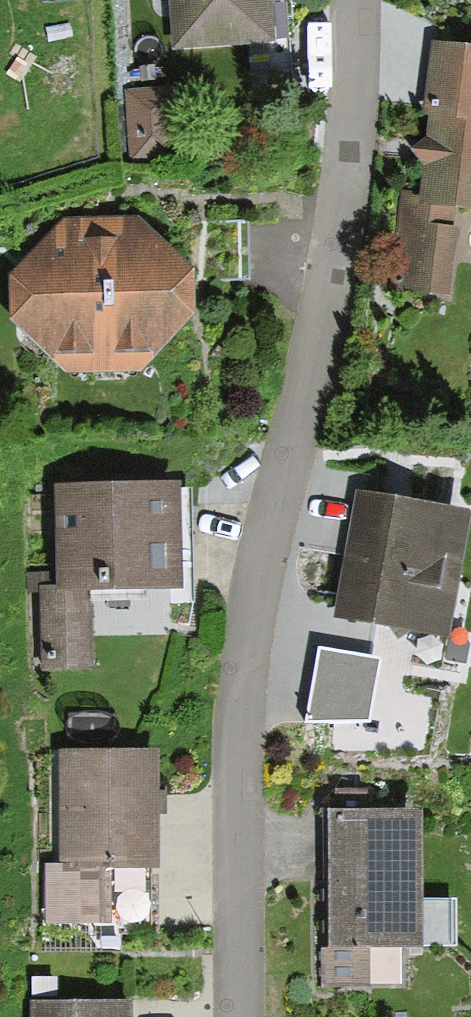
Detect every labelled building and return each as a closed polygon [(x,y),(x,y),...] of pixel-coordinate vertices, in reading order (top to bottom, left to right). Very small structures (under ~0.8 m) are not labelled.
[(183,42),(265,37),(263,0),(181,0),(183,42)] [(433,51),(423,201),(470,204),(470,53),(433,51)] [(444,293),(456,206),(406,199),(394,286),(394,291),(435,296),(435,292),(444,293)] [(62,229),(11,277),(14,321),(64,362),(128,357),(171,308),(170,272),(121,227),(62,229)] [(165,580),(163,483),(58,485),(60,591),(39,592),(40,651),(81,650),(80,581),(165,580)] [(431,626),(454,510),(360,492),(341,588),(325,585),(312,646),(362,656),(370,615),(431,626)] [(449,756),(463,648),(369,636),(366,659),(320,653),(310,739),(449,756)] [(147,862),(143,751),(57,754),(61,863),(46,864),(48,914),(97,912),(95,864),(147,862)] [(413,807),(317,810),(322,986),(362,985),(361,938),(417,936),(413,807)] [(27,1002),(27,1016),(118,1016),(118,1000),(27,1002)]
